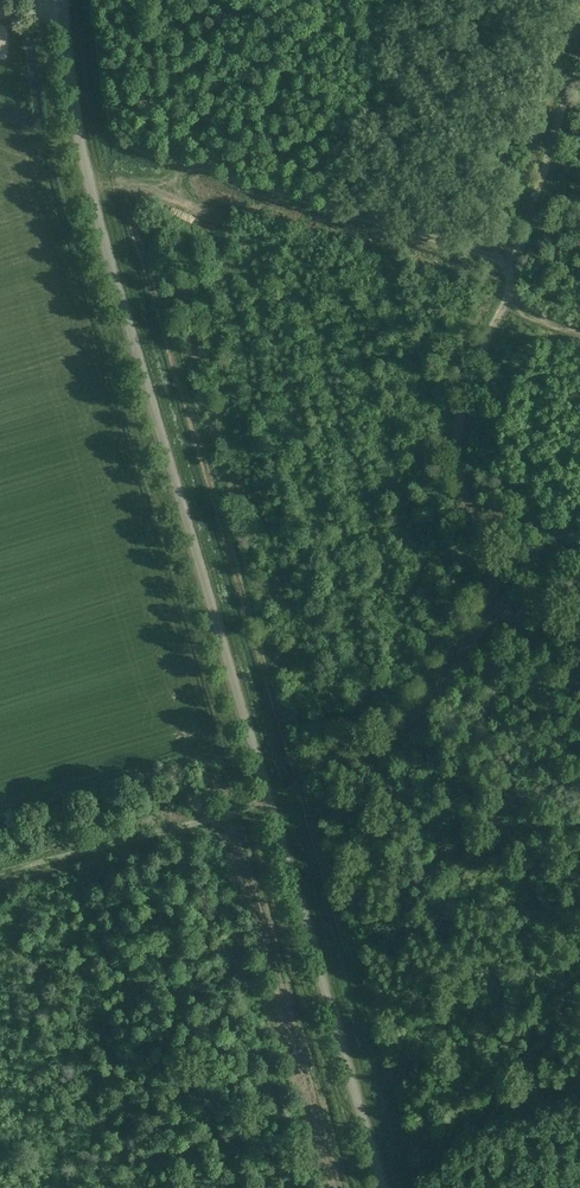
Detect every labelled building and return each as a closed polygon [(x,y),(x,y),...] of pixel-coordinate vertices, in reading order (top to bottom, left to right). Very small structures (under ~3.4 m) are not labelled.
[(304,748),(316,748),(315,736),(303,737),(304,748)]
